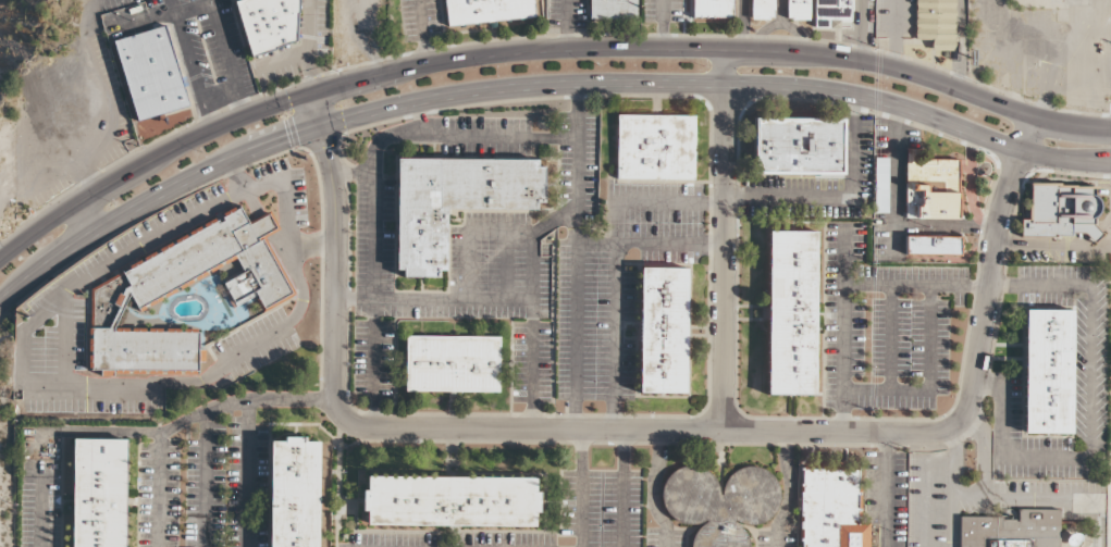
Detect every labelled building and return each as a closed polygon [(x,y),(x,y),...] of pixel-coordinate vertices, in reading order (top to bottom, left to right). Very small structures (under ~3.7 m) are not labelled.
[(248,57),(305,42),(294,0),(234,0),(248,57)] [(534,0),(444,0),(446,27),(535,18),(534,0)] [(590,18),(638,18),(637,0),(590,0),(590,18)] [(733,0),(692,0),(692,17),(733,17),(733,0)] [(774,20),(774,0),(750,0),(750,20),(774,20)] [(787,18),(808,18),(808,0),(787,0),(787,18)] [(814,27),(830,27),(830,20),(851,20),(851,0),(814,0),(814,27)] [(914,39),(930,39),(930,50),(954,50),(954,0),(914,0),(914,39)] [(164,26),(113,41),(137,121),(187,105),(164,26)] [(695,116),(617,115),(616,178),(694,179),(695,116)] [(843,121),(755,120),(755,172),(842,173),(843,121)] [(904,219),(958,220),(959,159),(916,159),(916,150),(905,150),(904,219)] [(874,212),(887,212),(887,158),(874,158),(874,212)] [(447,209),(543,210),(544,160),(397,159),(396,275),(447,275),(447,209)] [(1097,185),(1030,184),(1029,217),(1021,217),(1021,236),(1096,237),(1097,185)] [(90,369),(197,370),(198,330),(114,328),(129,296),(136,309),(233,257),(244,272),(223,284),(233,303),(254,294),(262,312),(293,293),(266,238),(258,241),(256,237),(279,228),(270,214),(249,225),(240,209),(123,273),(127,285),(108,328),(91,330),(90,369)] [(817,232),(768,232),(767,395),(815,395),(817,232)] [(961,235),(904,235),(904,257),(961,257),(961,235)] [(687,269),(641,269),(639,393),(686,394),(687,269)] [(1072,311),(1024,310),(1023,433),(1070,433),(1072,311)] [(499,337),(405,336),(405,391),(499,393),(499,337)] [(282,438),(282,442),(270,442),(269,546),(317,546),(318,438),(282,438)] [(74,440),(72,546),(125,546),(126,440),(74,440)] [(745,525),(776,525),(777,470),(721,469),(721,470),(664,469),(663,523),(694,523),(694,546),(745,546),(745,525)] [(801,470),(799,546),(868,546),(868,524),(859,524),(859,470),(801,470)] [(365,476),(365,525),(536,527),(536,478),(365,476)] [(1060,510),(1017,509),(1016,518),(960,517),(959,546),(1059,546),(1060,510)]
